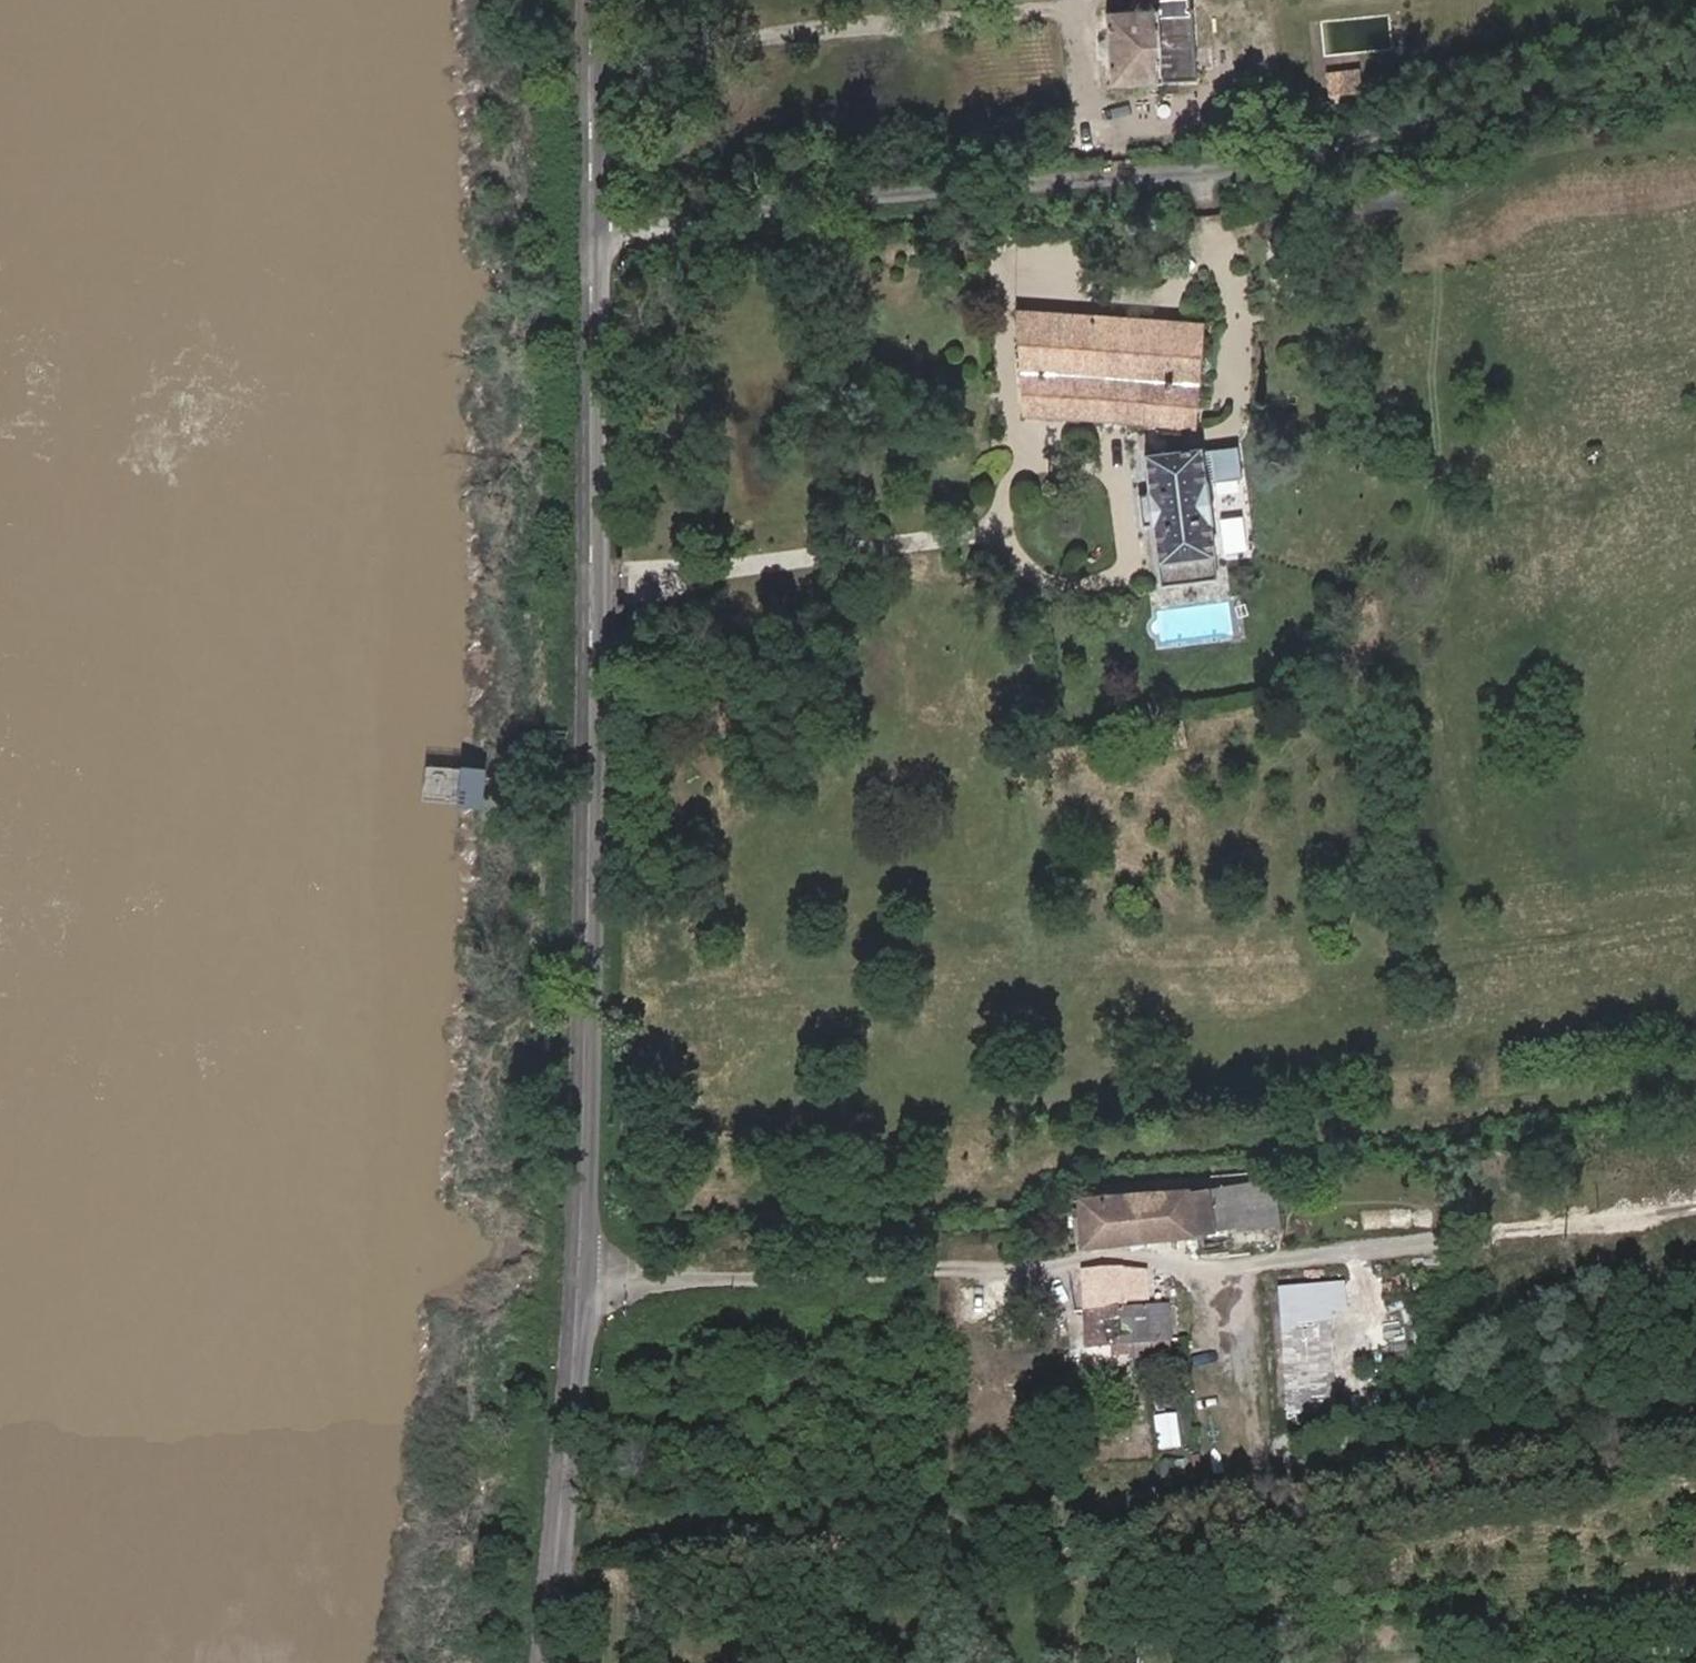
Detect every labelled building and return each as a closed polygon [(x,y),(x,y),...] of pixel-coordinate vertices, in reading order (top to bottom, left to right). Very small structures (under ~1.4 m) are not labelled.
[(1137,6),(1109,11),(1114,81),(1203,75),(1199,5),(1192,5),(1191,0),(1156,0),(1157,5),(1151,0),(1140,0),(1137,6)] [(1207,317),(1018,305),(1028,409),(1200,420),(1207,317)] [(1242,473),(1238,440),(1201,444),(1201,441),(1146,447),(1150,484),(1145,484),(1150,526),(1156,525),(1162,579),(1214,572),(1209,523),(1215,522),(1210,481),(1205,481),(1205,477),(1242,473)] [(1083,1246),(1282,1224),(1277,1179),(1078,1199),(1083,1246)] [(1134,1343),(1135,1368),(1154,1367),(1150,1302),(1127,1303),(1123,1266),(1089,1268),(1090,1346),(1134,1343)] [(1315,1272),(1279,1275),(1290,1399),(1326,1396),(1315,1272)] [(1134,1343),(1090,1346),(1090,1371),(1135,1368),(1134,1343)] [(1180,1415),(1161,1415),(1161,1445),(1179,1446),(1180,1415)]
